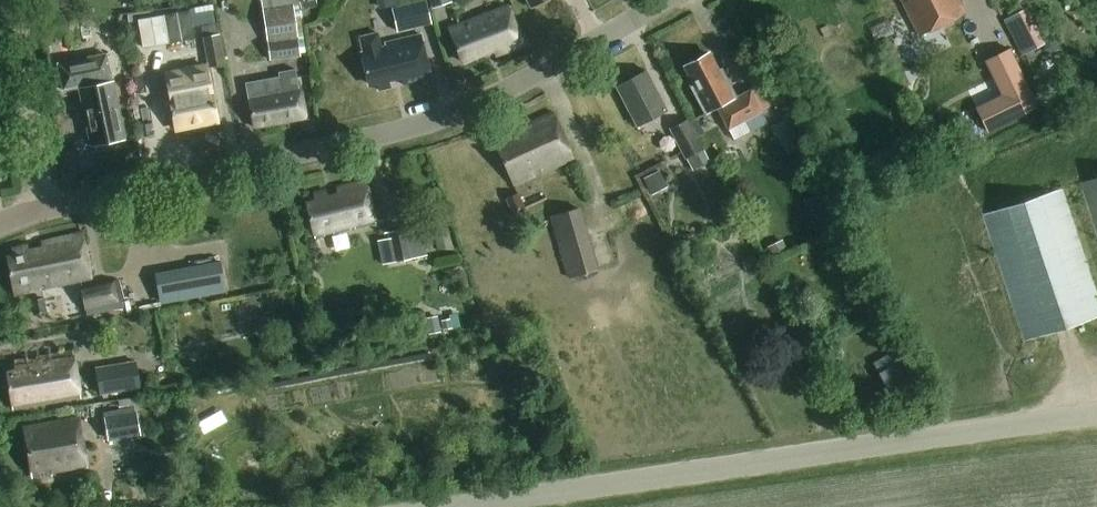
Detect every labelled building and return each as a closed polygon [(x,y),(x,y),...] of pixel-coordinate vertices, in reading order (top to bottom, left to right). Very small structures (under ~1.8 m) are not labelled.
[(299,52),(305,52),(298,0),(262,0),(271,60),(299,56),(299,52)] [(300,1),(303,11),(318,7),(316,0),(305,0),(300,1)] [(432,9),(451,2),(450,0),(429,0),(432,9)] [(966,14),(959,0),(902,0),(920,36),(966,14)] [(427,1),(392,9),(399,34),(432,25),(427,1)] [(215,23),(211,5),(189,9),(192,27),(215,23)] [(496,55),(523,45),(508,7),(449,29),(461,62),(494,50),(496,55)] [(1005,20),(1024,55),(1044,44),(1025,9),(1005,20)] [(209,67),(224,65),(217,24),(201,27),(209,67)] [(403,85),(431,78),(421,35),(384,43),(385,47),(381,48),(378,33),(360,38),(362,50),(360,50),(368,84),(377,82),(379,90),(390,88),(389,81),(402,78),(403,85)] [(1000,95),(975,108),(987,133),(1039,108),(1010,49),(984,61),(1000,95)] [(111,81),(106,54),(105,55),(58,64),(64,91),(79,87),(86,122),(90,121),(95,145),(121,139),(116,116),(120,115),(113,81),(111,81)] [(717,72),(708,54),(686,66),(695,83),(691,85),(706,114),(717,108),(729,129),(734,139),(768,122),(762,112),(751,90),(736,98),(721,70),(717,72)] [(277,72),(278,78),(245,84),(253,127),(306,118),(300,83),(298,83),(295,69),(277,72)] [(667,111),(646,71),(616,86),(637,126),(667,111)] [(175,129),(218,120),(211,86),(183,91),(184,95),(169,98),(175,129)] [(574,159),(553,112),(525,125),(527,131),(517,135),(514,130),(501,136),(505,145),(497,149),(514,185),(534,175),(533,173),(540,169),(542,173),(574,159)] [(669,130),(693,171),(710,162),(697,138),(704,133),(696,119),(691,123),(688,119),(669,130)] [(787,155),(798,150),(783,121),(772,126),(787,155)] [(660,171),(644,179),(653,196),(669,187),(660,171)] [(1082,183),(1096,229),(1096,178),(1082,183)] [(376,223),(366,181),(337,188),(339,196),(327,199),(325,191),(314,194),(316,202),(307,203),(315,237),(376,223)] [(1024,341),(1096,317),(1096,295),(1063,189),(983,215),(1024,341)] [(505,199),(511,214),(524,209),(518,194),(505,199)] [(569,278),(598,269),(580,209),(551,217),(569,278)] [(731,210),(717,217),(722,229),(737,222),(731,210)] [(377,242),(382,265),(426,256),(420,225),(387,232),(388,239),(377,242)] [(92,278),(83,231),(41,241),(43,250),(28,253),(26,244),(11,247),(13,256),(6,258),(14,295),(92,278)] [(766,246),(771,257),(787,249),(782,239),(766,246)] [(218,260),(156,272),(161,304),(224,293),(218,260)] [(87,316),(125,307),(118,280),(81,289),(87,316)] [(44,300),(31,302),(34,316),(47,314),(44,300)] [(426,321),(415,323),(418,334),(428,332),(429,335),(441,332),(437,316),(426,319),(426,321)] [(894,391),(916,380),(899,348),(877,359),(894,391)] [(81,397),(73,351),(13,361),(15,371),(6,373),(13,409),(81,397)] [(361,389),(437,380),(434,357),(359,366),(361,389)] [(135,361),(95,368),(99,396),(140,389),(135,361)] [(136,413),(104,418),(107,441),(139,436),(136,413)] [(86,467),(77,417),(33,424),(34,433),(26,435),(33,478),(46,476),(46,474),(86,467)]
